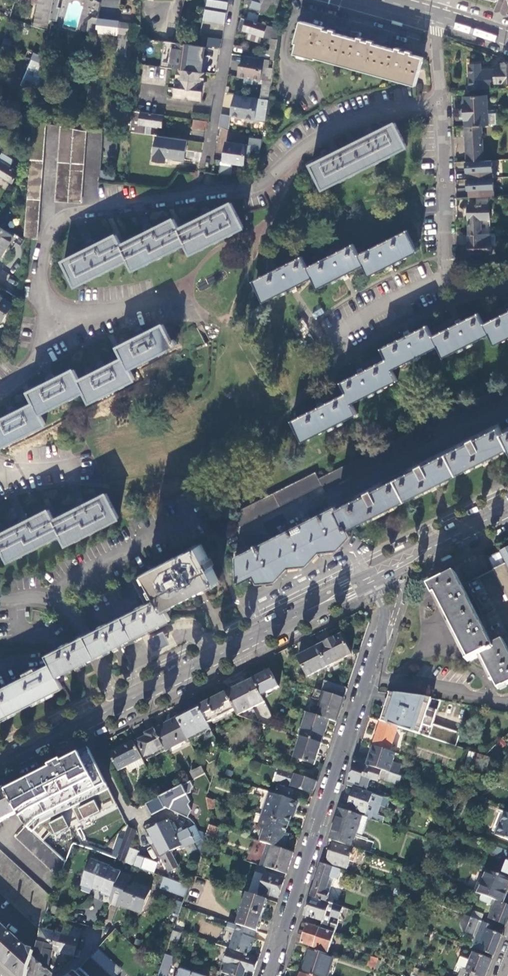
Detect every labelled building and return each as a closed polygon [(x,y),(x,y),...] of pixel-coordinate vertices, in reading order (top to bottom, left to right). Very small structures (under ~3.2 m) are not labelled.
[(17,2),(35,4),(31,20),(49,25),(50,18),(53,0),(18,0),(17,2)] [(57,6),(59,0),(53,0),(50,18),(56,20),(60,6),(57,6)] [(225,23),(229,1),(227,0),(207,0),(203,17),(225,23)] [(245,2),(251,4),(250,7),(258,9),(261,10),(263,0),(246,0),(245,2)] [(261,10),(263,11),(271,13),(274,3),(274,0),(263,0),(261,10)] [(507,14),(507,12),(507,0),(499,0),(499,1),(495,10),(507,14)] [(280,4),(274,3),(271,13),(277,15),(280,4)] [(118,32),(120,21),(120,20),(98,18),(97,29),(118,32)] [(265,36),(267,25),(242,18),(239,28),(265,36)] [(117,42),(127,43),(129,22),(120,21),(118,32),(117,42)] [(318,54),(416,82),(417,78),(423,57),(411,53),(411,51),(397,47),(396,50),(373,43),(373,41),(358,37),(358,39),(334,32),(335,30),(303,21),(295,53),(316,59),(318,54)] [(279,28),(273,26),(273,27),(268,59),(274,60),(279,28)] [(178,28),(173,41),(185,42),(188,31),(178,28)] [(201,44),(220,47),(221,38),(202,36),(201,44)] [(172,41),(168,67),(178,68),(196,71),(200,44),(185,42),(173,41),(172,41)] [(127,43),(117,42),(116,54),(126,55),(127,43)] [(268,59),(244,55),(243,62),(239,64),(238,76),(248,78),(248,75),(264,78),(261,98),(269,100),(274,60),(268,59)] [(36,92),(37,62),(31,59),(20,85),(36,92)] [(496,89),(496,83),(507,83),(507,63),(502,63),(502,70),(482,70),(482,64),(470,64),(471,90),(496,89)] [(200,100),(205,72),(196,71),(178,68),(174,95),(174,96),(200,100)] [(261,98),(235,94),(231,116),(266,122),(269,100),(261,98)] [(465,97),(466,126),(483,125),(490,125),(490,124),(501,124),(500,113),(489,113),(488,95),(465,97)] [(163,114),(133,109),(130,130),(146,133),(148,124),(152,124),(162,126),(163,114)] [(221,114),(219,126),(229,128),(231,116),(221,114)] [(24,237),(27,238),(38,238),(46,123),(41,121),(34,116),(24,237)] [(192,127),(206,129),(208,121),(193,119),(192,127)] [(312,166),(324,188),(407,146),(395,123),(312,166)] [(483,125),(466,126),(468,161),(484,160),(483,125)] [(87,130),(61,126),(55,201),(81,203),(87,130)] [(184,159),(187,140),(157,134),(152,158),(164,161),(165,156),(184,159)] [(247,144),(227,141),(224,161),(221,161),(219,174),(230,175),(232,162),(249,165),(252,143),(261,145),(262,139),(248,137),(247,144)] [(1,153),(0,155),(0,176),(12,183),(19,173),(10,167),(13,161),(1,153)] [(64,260),(77,285),(129,259),(134,269),(186,243),(192,254),(244,227),(232,202),(180,228),(174,218),(121,244),(116,234),(64,260)] [(469,235),(482,234),(482,220),(490,220),(490,204),(469,204),(469,235)] [(14,236),(0,227),(0,258),(14,236)] [(257,280),(268,301),(293,288),(313,278),(319,288),(344,275),(364,265),(370,277),(394,265),(417,253),(406,231),(359,255),(354,245),(309,268),(303,256),(257,280)] [(493,247),(492,234),(482,234),(469,235),(470,255),(493,254),(493,247)] [(0,295),(0,319),(3,321),(12,306),(2,300),(4,297),(0,295)] [(306,440),(358,414),(353,403),(398,380),(393,369),(438,347),(444,357),(490,334),(495,345),(507,338),(507,312),(485,323),(479,312),(456,324),(434,335),(428,325),(407,335),(382,348),(387,359),(364,370),(342,382),(347,392),(319,406),(295,418),(306,440)] [(1,447),(47,424),(41,413),(85,391),(91,402),(136,380),(130,369),(178,345),(175,339),(172,341),(163,324),(119,347),(124,358),(80,380),(74,369),(30,392),(35,402),(0,420),(0,445),(1,447)] [(507,399),(507,382),(463,405),(460,400),(418,421),(421,427),(319,478),(316,472),(231,515),(238,528),(323,485),(326,491),(428,440),(424,433),(466,412),(470,419),(507,399)] [(237,585),(248,579),(252,577),(256,585),(275,581),(288,568),(306,565),(318,553),(337,550),(351,536),(347,529),(507,449),(507,429),(503,432),(500,425),(235,556),(236,581),(237,585)] [(55,519),(50,509),(0,534),(0,553),(4,550),(9,561),(62,534),(67,544),(120,518),(107,493),(55,519)] [(93,632),(104,654),(134,638),(136,641),(169,624),(168,621),(172,619),(166,607),(220,580),(202,543),(132,579),(145,605),(93,632)] [(499,551),(501,555),(505,563),(506,564),(507,569),(507,547),(499,551)] [(501,555),(499,551),(487,557),(493,569),(505,563),(501,555)] [(371,558),(373,562),(384,558),(382,553),(371,558)] [(453,558),(451,554),(440,559),(442,563),(453,558)] [(506,564),(494,570),(507,599),(507,569),(506,564)] [(465,583),(472,596),(496,584),(490,571),(465,583)] [(497,689),(507,683),(507,651),(502,639),(491,644),(455,573),(429,586),(434,596),(436,595),(469,660),(479,655),(497,689)] [(164,630),(149,638),(155,651),(171,643),(164,630)] [(104,654),(93,632),(78,639),(90,661),(104,654)] [(318,647),(327,665),(350,653),(341,635),(318,647)] [(90,661),(78,639),(48,655),(52,664),(59,677),(90,661)] [(307,675),(327,665),(318,647),(297,657),(307,675)] [(64,688),(59,677),(52,664),(0,690),(0,721),(64,688)] [(270,670),(253,679),(261,694),(278,686),(270,670)] [(261,694),(253,679),(226,692),(235,709),(237,714),(264,701),(261,694)] [(347,689),(323,681),(321,691),(324,692),(344,698),(347,689)] [(329,719),(336,722),(344,698),(324,692),(321,691),(315,689),(312,698),(321,701),(316,715),(329,719)] [(235,709),(226,692),(199,706),(208,723),(235,709)] [(390,692),(381,721),(398,727),(455,746),(459,733),(432,724),(440,699),(426,697),(390,692)] [(208,723),(199,706),(177,717),(187,738),(210,727),(208,723)] [(329,719),(316,715),(307,712),(299,736),(301,737),(321,743),(329,719)] [(187,738),(177,717),(155,729),(164,747),(166,750),(188,739),(187,738)] [(398,727),(381,721),(373,745),(390,750),(398,727)] [(164,747),(155,729),(145,734),(147,737),(138,742),(145,757),(164,747)] [(314,764),(321,743),(301,737),(295,758),(314,764)] [(142,758),(133,740),(109,753),(118,771),(127,766),(142,758)] [(397,753),(390,750),(373,745),(370,756),(357,752),(355,760),(400,775),(403,766),(393,763),(397,753)] [(88,750),(6,790),(17,813),(25,825),(44,842),(117,807),(88,750)] [(129,772),(145,764),(142,758),(127,766),(129,772)] [(400,775),(355,760),(348,780),(359,784),(362,776),(378,781),(379,778),(399,784),(402,776),(400,775)] [(195,780),(206,774),(203,767),(192,773),(195,780)] [(313,793),(317,781),(279,769),(276,779),(284,782),(282,786),(278,784),(275,794),(290,798),(293,789),(290,788),(291,786),(313,793)] [(373,793),(354,787),(348,807),(366,812),(364,816),(368,817),(384,823),(386,816),(380,814),(383,805),(389,807),(392,799),(391,799),(377,794),(373,793)] [(377,794),(391,799),(393,794),(378,789),(377,794)] [(6,790),(0,793),(0,821),(17,813),(10,798),(6,790)] [(275,794),(269,791),(261,815),(288,824),(293,808),(296,809),(299,801),(290,798),(275,794)] [(165,808),(160,796),(146,803),(151,814),(165,808)] [(206,799),(207,809),(215,808),(214,797),(206,799)] [(383,805),(380,814),(386,816),(389,807),(383,805)] [(364,816),(339,808),(329,839),(334,840),(353,847),(370,852),(374,842),(362,838),(368,817),(364,816)] [(506,812),(501,824),(499,823),(494,834),(507,839),(507,813),(506,812)] [(288,824),(261,815),(258,824),(261,829),(258,837),(261,838),(260,841),(266,843),(283,849),(286,840),(283,839),(286,832),(288,824)] [(168,820),(157,825),(170,850),(179,846),(181,848),(202,838),(195,825),(175,834),(174,831),(176,829),(173,823),(170,825),(168,820)] [(59,878),(65,862),(44,842),(25,825),(14,837),(59,878)] [(170,850),(157,825),(148,830),(150,834),(147,836),(150,843),(153,842),(168,872),(179,867),(170,850)] [(218,828),(209,825),(206,834),(214,837),(218,828)] [(136,831),(128,827),(115,859),(123,862),(129,847),(136,831)] [(353,847),(334,840),(327,862),(346,868),(353,847)] [(286,874),(293,852),(283,849),(266,843),(259,865),(286,874)] [(496,845),(493,852),(504,856),(505,854),(507,855),(507,850),(496,845)] [(138,851),(129,847),(123,862),(132,866),(136,855),(138,851)] [(52,898),(0,851),(0,893),(40,929),(45,915),(52,898)] [(136,855),(132,866),(153,874),(157,863),(144,858),(136,855)] [(120,872),(121,870),(111,866),(112,864),(92,857),(81,885),(93,889),(93,887),(102,890),(102,889),(112,893),(118,878),(120,872)] [(310,896),(337,905),(342,887),(339,887),(343,874),(339,873),(340,868),(321,862),(310,896)] [(278,897),(286,874),(259,865),(256,864),(254,871),(265,874),(257,896),(262,897),(264,893),(278,897)] [(486,870),(477,892),(496,900),(502,902),(507,889),(507,878),(486,870)] [(254,871),(247,892),(248,893),(257,896),(265,874),(254,871)] [(118,878),(128,881),(130,876),(120,872),(118,878)] [(112,893),(108,903),(119,907),(120,904),(142,912),(151,890),(132,883),(130,889),(126,888),(128,881),(118,878),(112,893)] [(184,898),(188,887),(169,880),(165,891),(184,898)] [(267,899),(262,897),(257,896),(248,893),(236,924),(237,925),(256,931),(267,899)] [(343,907),(337,905),(310,896),(304,915),(322,921),(320,928),(335,933),(343,907)] [(178,916),(181,901),(174,900),(171,914),(178,916)] [(507,918),(507,905),(502,902),(496,900),(489,917),(506,924),(507,918)] [(470,908),(467,915),(481,921),(484,913),(470,908)] [(467,915),(464,914),(461,923),(463,930),(474,934),(476,937),(472,947),(493,955),(502,934),(491,929),(493,926),(481,921),(467,915)] [(184,922),(176,919),(172,929),(180,932),(184,922)] [(254,937),(256,931),(237,925),(236,924),(228,922),(227,926),(230,927),(224,947),(228,948),(229,948),(249,955),(255,937),(254,937)] [(13,971),(19,975),(27,975),(34,951),(29,950),(0,923),(0,958),(13,971)] [(59,924),(56,934),(78,939),(80,929),(59,924)] [(304,936),(298,934),(295,941),(328,952),(335,933),(320,928),(308,924),(304,936)] [(27,975),(53,975),(52,975),(46,970),(47,967),(51,955),(52,950),(57,951),(73,956),(78,939),(56,934),(40,929),(34,951),(27,975)] [(168,939),(171,931),(165,929),(161,941),(167,943),(168,939)] [(180,932),(172,929),(171,931),(168,939),(177,942),(180,932)] [(307,947),(304,956),(307,957),(302,973),(312,975),(327,975),(329,972),(326,971),(331,955),(307,947)] [(258,958),(249,955),(229,948),(228,948),(220,971),(230,974),(235,975),(245,975),(247,970),(254,972),(258,958)] [(164,953),(157,975),(165,975),(172,955),(164,953)] [(491,960),(473,953),(470,961),(466,971),(462,969),(459,975),(485,975),(491,960)] [(457,967),(462,969),(466,971),(470,961),(460,957),(457,967)] [(365,967),(376,970),(378,962),(368,959),(365,967)] [(46,970),(52,975),(58,969),(54,966),(50,970),(47,967),(46,970)] [(78,966),(68,975),(89,975),(78,966)]
